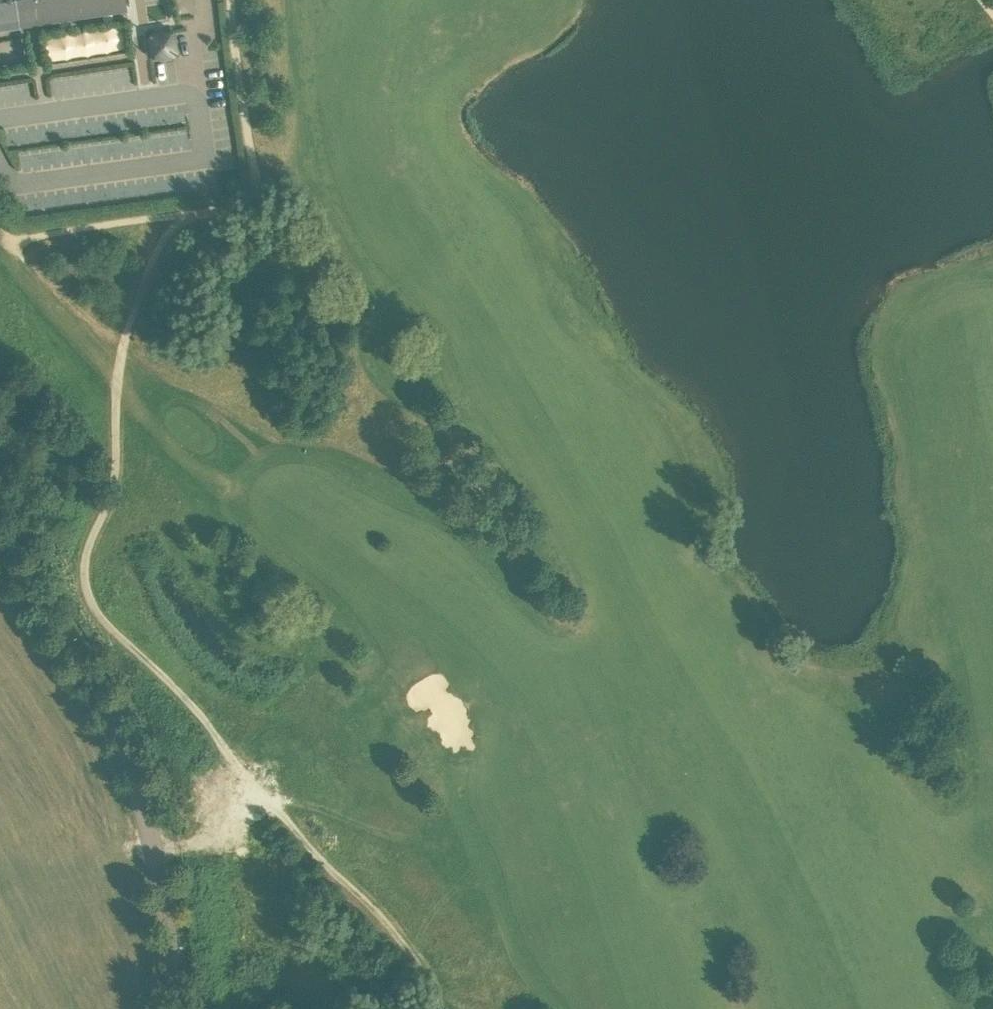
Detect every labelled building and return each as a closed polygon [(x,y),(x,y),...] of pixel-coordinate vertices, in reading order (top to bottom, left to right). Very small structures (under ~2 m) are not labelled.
[(127,10),(125,0),(0,0),(0,30),(127,10)] [(172,31),(149,34),(152,58),(176,54),(172,31)]
